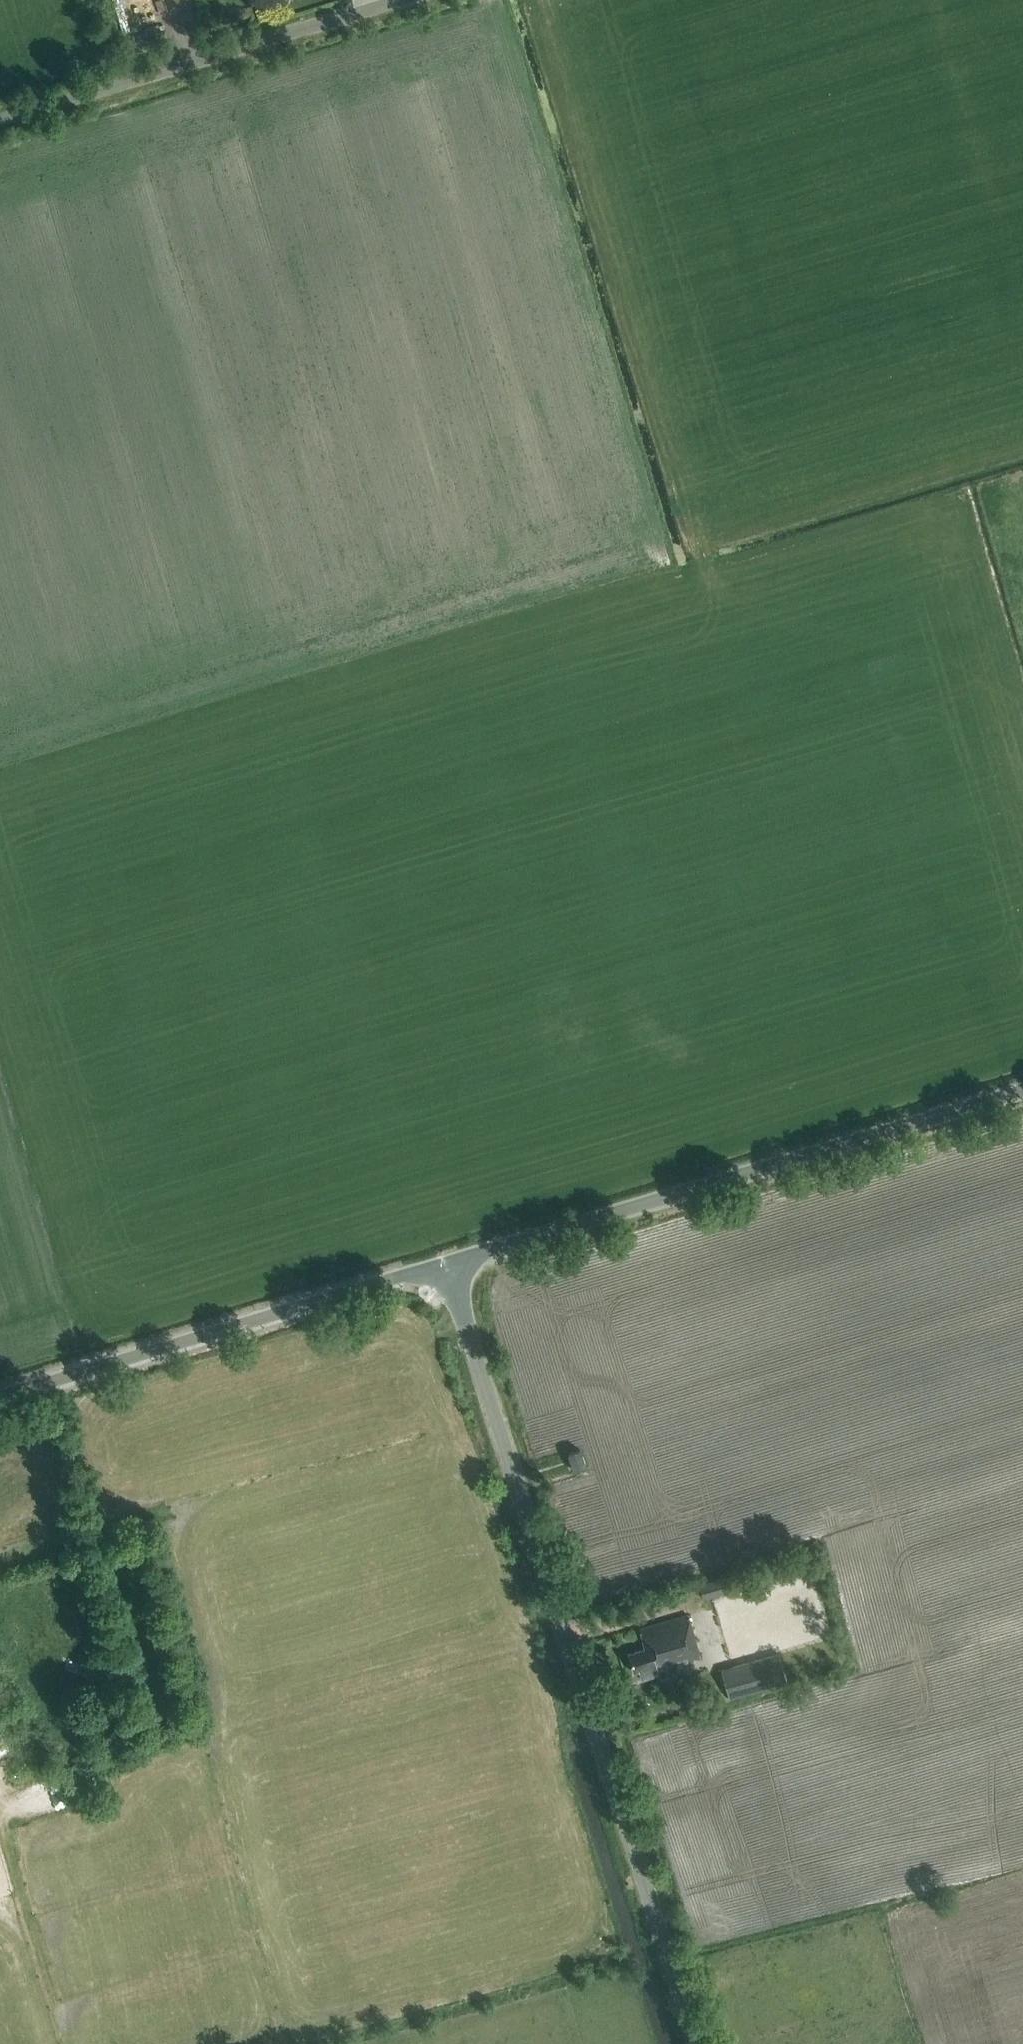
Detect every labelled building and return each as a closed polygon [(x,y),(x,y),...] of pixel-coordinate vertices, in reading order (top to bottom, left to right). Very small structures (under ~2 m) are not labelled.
[(573,1469),(585,1466),(580,1449),(568,1453),(573,1469)] [(644,1648),(627,1653),(632,1671),(638,1669),(641,1678),(658,1673),(659,1672),(658,1668),(699,1656),(687,1615),(638,1630),(644,1648)] [(728,1696),(786,1680),(779,1653),(721,1669),(728,1696)] [(670,1676),(660,1678),(664,1691),(673,1688),(670,1676)]
